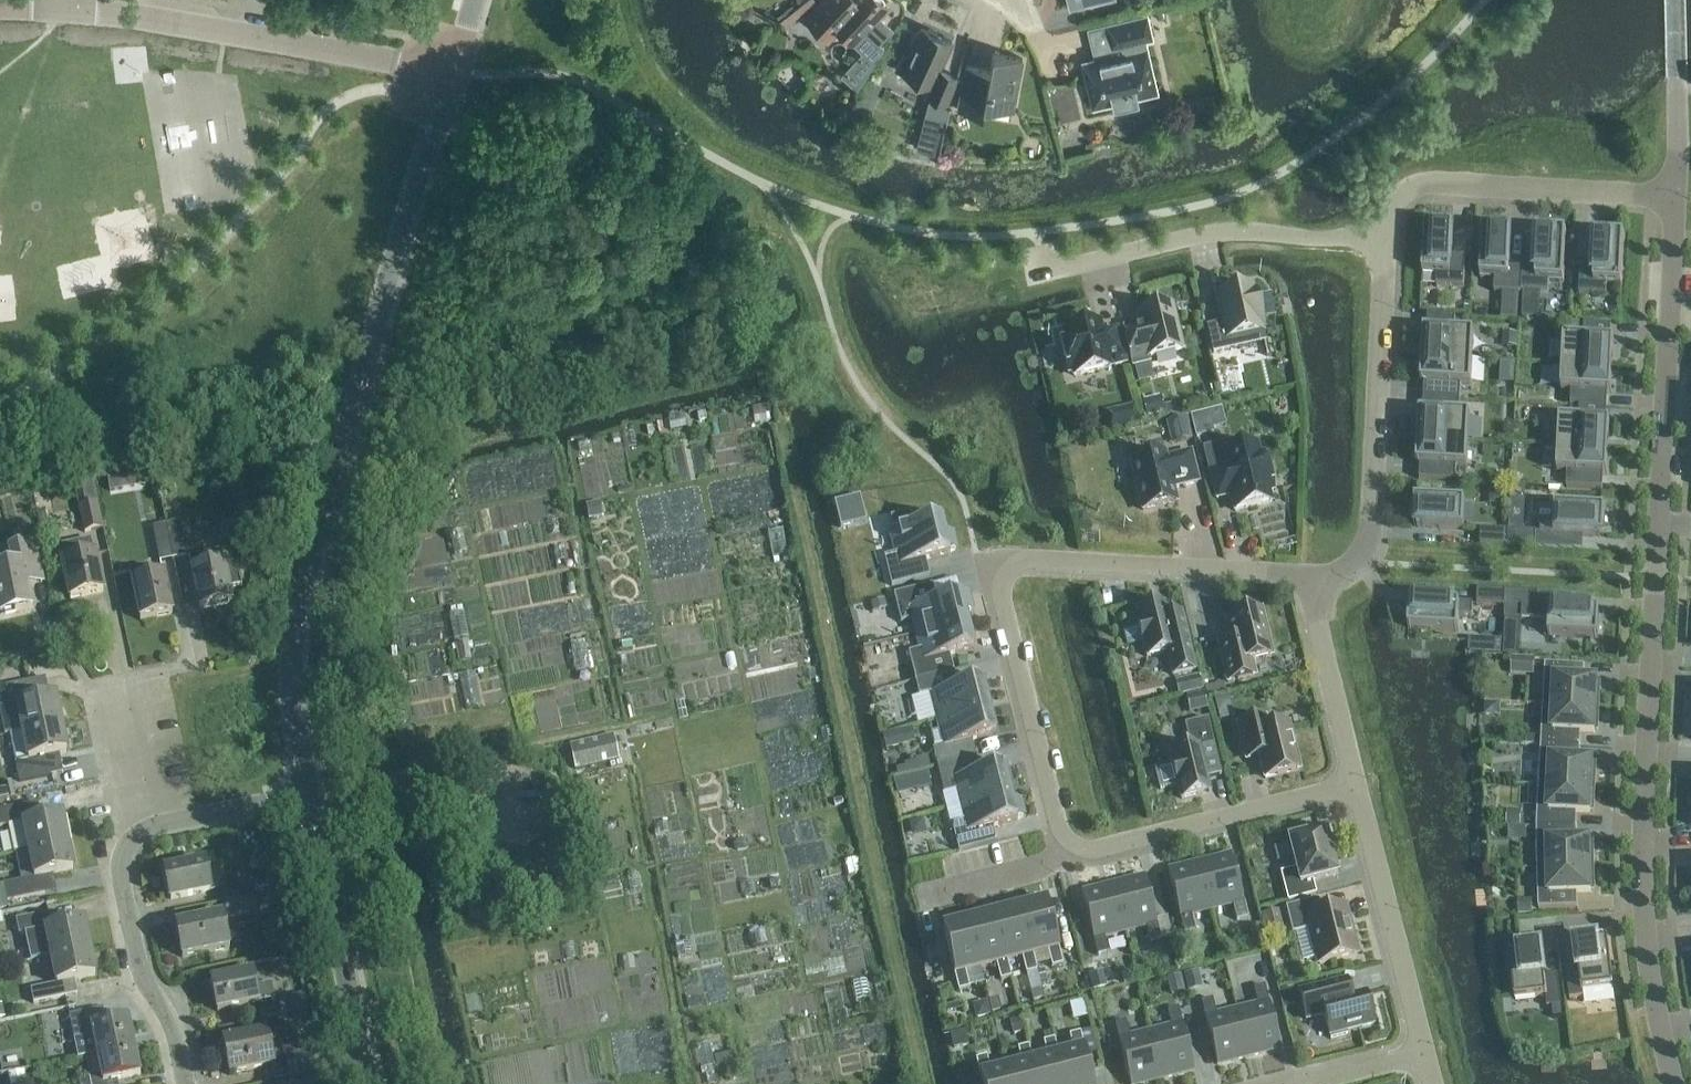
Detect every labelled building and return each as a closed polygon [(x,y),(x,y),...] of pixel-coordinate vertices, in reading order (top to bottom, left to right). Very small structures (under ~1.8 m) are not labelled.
[(805,19),(828,40),(838,29),(856,46),(864,37),(876,48),(893,30),(879,17),(888,8),(879,0),(823,0),(805,19)] [(1142,50),(1140,41),(1150,38),(1145,18),(1089,31),(1096,61),(1083,64),(1088,85),(1092,84),(1093,103),(1084,103),(1084,105),(1112,103),(1113,107),(1137,101),(1136,98),(1157,89),(1149,71),(1150,71),(1145,50),(1142,50)] [(939,71),(952,43),(920,29),(910,46),(913,47),(908,57),(904,55),(895,70),(931,87),(926,97),(949,108),(956,79),(939,71)] [(1012,112),(1022,60),(991,54),(988,71),(965,66),(957,111),(982,115),(983,107),(1012,112)] [(918,149),(940,154),(950,114),(928,109),(918,149)] [(1463,289),(1464,259),(1455,258),(1456,230),(1453,230),(1453,227),(1425,226),(1423,275),(1437,276),(1436,288),(1463,289)] [(1521,294),(1521,292),(1523,262),(1512,261),(1514,231),(1483,229),(1480,278),(1495,279),(1494,293),(1521,294)] [(1523,262),(1521,292),(1548,293),(1548,282),(1563,283),(1566,234),(1535,232),(1533,262),(1523,262)] [(1621,287),(1624,237),(1593,236),(1591,265),(1580,265),(1579,296),(1606,297),(1606,286),(1621,287)] [(1220,324),(1206,327),(1212,355),(1229,351),(1266,343),(1264,334),(1264,330),(1265,330),(1256,289),(1255,290),(1254,286),(1213,295),(1220,324)] [(1136,381),(1149,378),(1146,364),(1149,363),(1148,359),(1182,351),(1172,307),(1136,316),(1140,334),(1125,337),(1136,381)] [(1422,358),(1472,361),(1474,334),(1454,333),(1455,319),(1428,317),(1427,331),(1424,331),(1422,358)] [(1103,338),(1100,324),(1063,333),(1064,337),(1059,338),(1068,374),(1073,373),(1074,377),(1125,365),(1118,334),(1103,338)] [(1563,365),(1612,368),(1614,341),(1610,341),(1611,327),(1584,325),(1583,339),(1564,338),(1563,365)] [(1517,334),(1502,333),(1502,348),(1516,348),(1517,334)] [(1470,386),(1472,361),(1422,358),(1421,384),(1424,384),(1424,399),(1459,401),(1460,386),(1470,386)] [(1611,394),(1612,368),(1563,365),(1561,391),(1570,391),(1570,407),(1606,409),(1607,393),(1611,394)] [(1458,415),(1459,401),(1424,399),(1423,413),(1419,412),(1418,440),(1467,442),(1469,416),(1458,415)] [(771,422),(768,406),(751,409),(754,425),(771,422)] [(1111,413),(1114,427),(1139,422),(1136,407),(1111,413)] [(1605,423),(1606,409),(1570,407),(1569,420),(1560,420),(1558,447),(1608,450),(1609,423),(1605,423)] [(1215,435),(1214,431),(1209,413),(1203,415),(1191,418),(1194,428),(1197,439),(1215,435)] [(1166,423),(1171,445),(1192,440),(1187,418),(1166,423)] [(1466,468),(1467,442),(1418,440),(1416,465),(1420,466),(1420,480),(1455,482),(1456,467),(1466,468)] [(1261,454),(1258,444),(1224,452),(1222,444),(1202,449),(1215,502),(1229,498),(1233,514),(1273,504),(1271,494),(1275,493),(1265,453),(1261,454)] [(1606,476),(1608,450),(1558,447),(1557,473),(1567,474),(1566,488),(1602,490),(1603,475),(1606,476)] [(1200,485),(1192,452),(1167,458),(1166,453),(1128,462),(1141,514),(1178,505),(1175,491),(1200,485)] [(1511,486),(1510,502),(1524,503),(1525,487),(1511,486)] [(861,510),(857,497),(832,504),(838,529),(851,526),(848,513),(861,510)] [(1463,531),(1465,504),(1415,501),(1414,518),(1418,519),(1417,529),(1463,531)] [(84,534),(89,533),(102,530),(96,504),(78,507),(84,534)] [(1604,529),(1605,511),(1555,509),(1554,524),(1541,523),(1540,536),(1600,539),(1600,529),(1604,529)] [(44,540),(52,538),(46,513),(39,515),(44,540)] [(910,513),(890,518),(893,531),(887,532),(893,556),(884,558),(891,587),(929,578),(924,559),(949,553),(949,552),(955,550),(950,533),(946,534),(942,519),(913,526),(910,513)] [(167,525),(174,560),(186,557),(179,522),(167,525)] [(160,562),(174,560),(167,525),(152,528),(160,562)] [(1507,548),(1508,533),(1481,532),(1480,546),(1507,548)] [(1508,533),(1507,548),(1535,549),(1536,535),(1508,533)] [(75,545),(58,549),(62,564),(70,601),(103,594),(94,557),(91,542),(75,545)] [(34,545),(10,550),(14,568),(0,571),(0,616),(30,610),(24,580),(40,576),(34,545)] [(224,566),(221,552),(203,556),(194,557),(190,561),(192,572),(199,610),(231,604),(228,589),(241,586),(237,563),(224,566)] [(150,580),(147,566),(129,569),(134,592),(140,622),(172,615),(164,577),(150,580)] [(910,621),(913,636),(968,622),(966,613),(974,611),(970,594),(935,603),(931,586),(893,595),(900,624),(910,621)] [(1477,592),(1476,606),(1505,608),(1505,594),(1477,592)] [(1505,608),(1502,656),(1519,657),(1521,620),(1549,622),(1548,637),(1598,640),(1599,612),(1538,609),(1538,595),(1505,594),(1505,608)] [(1472,619),(1473,606),(1413,603),(1413,614),(1409,613),(1408,630),(1458,633),(1459,618),(1472,619)] [(1167,618),(1164,605),(1135,612),(1138,624),(1137,624),(1142,648),(1144,648),(1146,658),(1166,653),(1172,677),(1195,671),(1181,614),(1167,618)] [(1260,612),(1226,620),(1231,640),(1218,644),(1228,683),(1254,677),(1250,662),(1271,657),(1260,612)] [(968,622),(913,636),(917,651),(907,654),(914,681),(953,671),(949,655),(975,648),(968,622)] [(1534,676),(1535,659),(1512,658),(1511,675),(1534,676)] [(1543,706),(1599,709),(1600,693),(1596,692),(1596,682),(1583,682),(1584,668),(1545,665),(1543,706)] [(934,722),(990,707),(983,682),(957,688),(953,671),(914,681),(918,697),(930,694),(931,695),(928,696),(934,722)] [(0,689),(0,694),(3,708),(0,709),(0,719),(4,737),(9,736),(21,733),(62,725),(56,697),(36,701),(32,682),(0,689)] [(1191,713),(1208,709),(1204,692),(1187,696),(1191,713)] [(1598,725),(1599,709),(1543,706),(1541,746),(1580,748),(1580,734),(1594,734),(1594,724),(1598,725)] [(936,767),(974,757),(970,741),(997,734),(990,707),(934,722),(941,748),(932,750),(936,767)] [(1267,731),(1264,719),(1238,726),(1245,753),(1257,750),(1265,780),(1299,771),(1288,725),(1267,731)] [(1172,764),(1171,765),(1171,766),(1154,770),(1159,791),(1176,787),(1177,788),(1178,788),(1181,800),(1210,793),(1206,780),(1221,776),(1207,720),(1184,726),(1190,749),(1170,754),(1172,764)] [(21,733),(9,736),(15,764),(19,783),(51,776),(48,757),(68,753),(62,725),(21,733)] [(887,731),(888,745),(917,741),(915,727),(887,731)] [(575,771),(619,761),(613,736),(569,746),(575,771)] [(1579,762),(1580,748),(1541,746),(1539,786),(1595,789),(1596,773),(1592,773),(1592,763),(1579,762)] [(956,807),(1011,793),(1005,767),(979,774),(974,757),(936,767),(943,795),(953,793),(956,807)] [(914,792),(930,788),(926,772),(910,776),(914,792)] [(1594,805),(1595,789),(1539,786),(1536,827),(1576,828),(1576,814),(1589,815),(1590,805),(1594,805)] [(1011,793),(956,807),(960,823),(951,825),(958,852),(996,843),(992,826),(1026,817),(1021,800),(1014,802),(1011,793)] [(0,811),(0,829),(8,827),(13,855),(28,852),(68,843),(62,815),(29,822),(26,806),(0,811)] [(1521,812),(1507,811),(1506,826),(1520,827),(1521,812)] [(1576,843),(1576,828),(1536,827),(1537,869),(1594,868),(1593,852),(1589,852),(1589,842),(1576,843)] [(1314,836),(1313,833),(1298,837),(1299,840),(1288,843),(1296,872),(1281,876),(1288,903),(1315,896),(1311,883),(1335,877),(1331,860),(1333,859),(1332,858),(1330,858),(1324,834),(1314,836)] [(68,843),(28,852),(33,879),(3,886),(6,903),(44,895),(41,878),(74,871),(68,843)] [(1199,865),(1211,910),(1232,905),(1236,922),(1247,919),(1231,857),(1199,865)] [(170,901),(210,893),(205,864),(164,872),(170,901)] [(1190,915),(1211,910),(1199,865),(1168,873),(1184,935),(1195,932),(1190,915)] [(1594,868),(1537,869),(1538,910),(1577,909),(1577,895),(1590,894),(1590,884),(1594,884),(1594,868)] [(1113,887),(1125,932),(1145,927),(1150,944),(1161,941),(1145,879),(1113,887)] [(253,897),(257,896),(254,882),(221,889),(224,903),(253,897)] [(1104,938),(1125,932),(1113,887),(1081,895),(1097,957),(1108,954),(1104,938)] [(253,897),(254,898),(256,908),(283,902),(281,891),(257,896),(253,897)] [(257,914),(256,908),(254,898),(224,904),(228,920),(257,914)] [(1321,914),(1317,900),(1285,909),(1292,935),(1310,930),(1319,965),(1355,956),(1343,908),(1321,914)] [(1532,916),(1532,901),(1517,901),(1518,916),(1532,916)] [(1021,910),(1032,956),(1047,952),(1051,969),(1062,966),(1046,904),(1021,910)] [(1036,973),(1032,956),(1021,910),(995,917),(1006,962),(1021,959),(1026,975),(1036,973)] [(1279,911),(1260,916),(1266,942),(1285,937),(1279,911)] [(50,958),(90,950),(84,921),(51,928),(48,915),(16,921),(19,935),(25,934),(30,962),(50,958)] [(182,959),(229,949),(222,917),(175,927),(182,959)] [(1011,979),(1006,962),(995,917),(967,924),(979,969),(996,965),(1000,982),(1011,979)] [(964,973),(979,969),(967,924),(942,930),(958,992),(969,990),(964,973)] [(1569,1000),(1584,999),(1583,993),(1613,989),(1608,943),(1576,946),(1579,972),(1566,974),(1569,1000)] [(90,950),(50,958),(55,986),(30,991),(33,1005),(66,998),(63,984),(96,978),(90,950)] [(1544,977),(1541,951),(1509,955),(1515,1002),(1545,998),(1547,1008),(1561,1007),(1557,975),(1544,977)] [(1179,970),(1174,952),(1160,956),(1165,974),(1179,970)] [(474,1007),(487,1007),(487,970),(475,970),(474,1007)] [(1106,989),(1102,972),(1088,975),(1092,992),(1106,989)] [(1201,989),(1197,972),(1183,975),(1187,992),(1201,989)] [(256,988),(253,974),(211,983),(217,1013),(259,1004),(259,1003),(275,1000),(271,985),(256,988)] [(1184,993),(1180,975),(1166,979),(1170,996),(1184,993)] [(1351,996),(1347,979),(1297,992),(1305,1023),(1322,1019),(1324,1020),(1330,1041),(1347,1036),(1346,1034),(1375,1027),(1366,992),(1351,996)] [(1236,1012),(1248,1058),(1279,1050),(1264,987),(1253,990),(1257,1007),(1236,1012)] [(306,995),(279,1000),(282,1017),(310,1011),(306,995)] [(1248,1058),(1236,1012),(1216,1017),(1212,1000),(1201,1003),(1216,1066),(1248,1058)] [(990,1017),(986,1002),(972,1006),(976,1021),(990,1017)] [(1150,1034),(1162,1080),(1193,1072),(1177,1009),(1167,1012),(1171,1029),(1150,1034)] [(97,1056),(136,1048),(136,1044),(133,1045),(128,1020),(105,1025),(102,1010),(69,1017),(77,1054),(83,1059),(97,1056)] [(1150,1034),(1130,1039),(1125,1022),(1114,1025),(1129,1083),(1145,1083),(1162,1080),(1150,1034)] [(968,1046),(965,1031),(949,1035),(953,1050),(968,1046)] [(1099,1064),(1090,1031),(1079,1034),(1088,1067),(1099,1064)] [(289,1078),(301,1076),(314,1073),(320,1072),(314,1039),(298,1043),(287,1047),(270,1050),(266,1034),(223,1043),(230,1076),(265,1069),(268,1083),(290,1079),(289,1078)] [(1065,1083),(1092,1083),(1088,1067),(1079,1034),(1068,1036),(1072,1053),(1058,1057),(1065,1083)] [(1058,1057),(1053,1040),(1043,1043),(1047,1060),(1032,1063),(1037,1083),(1065,1083),(1058,1057)] [(1032,1063),(1028,1047),(1017,1049),(1021,1066),(1006,1070),(1009,1083),(1037,1083),(1032,1063)] [(117,1081),(140,1076),(135,1052),(137,1052),(136,1048),(97,1056),(100,1075),(88,1077),(90,1083),(117,1083),(117,1081)] [(1006,1070),(990,1074),(986,1057),(975,1060),(981,1083),(1009,1083),(1006,1070)]
